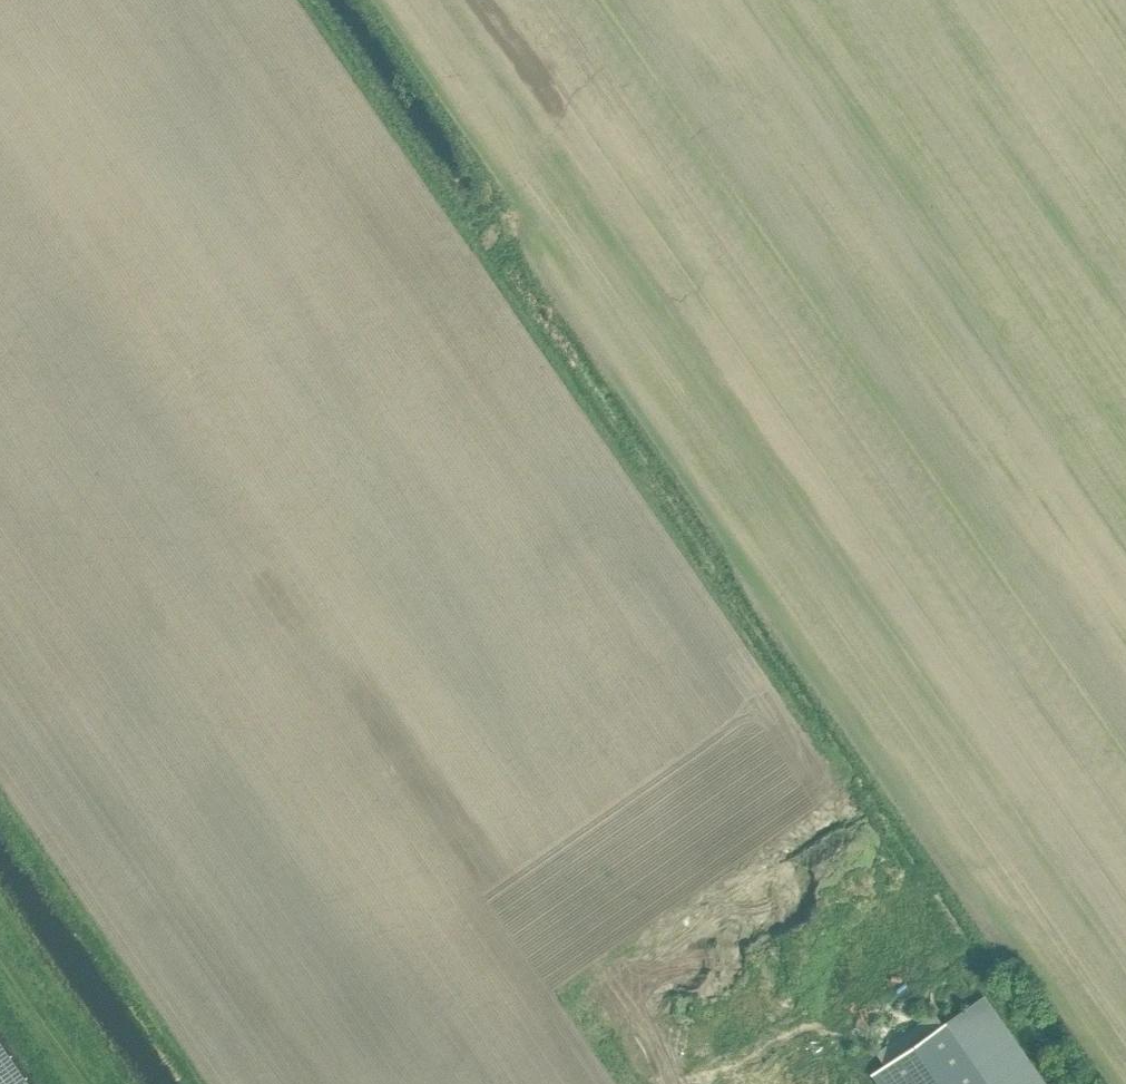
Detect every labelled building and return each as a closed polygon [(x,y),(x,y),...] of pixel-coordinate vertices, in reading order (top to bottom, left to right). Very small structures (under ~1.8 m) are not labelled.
[(983,996),(872,1073),(880,1083),(1044,1083),(983,996)]
